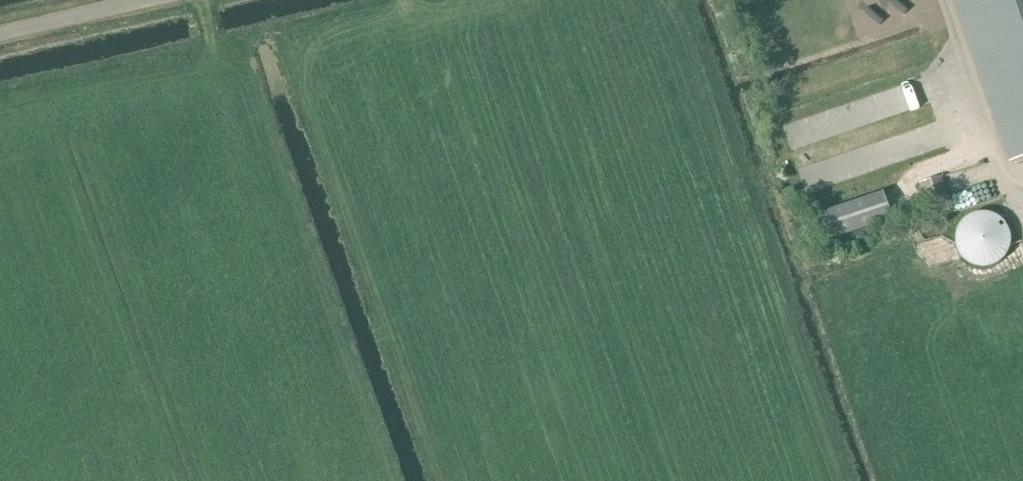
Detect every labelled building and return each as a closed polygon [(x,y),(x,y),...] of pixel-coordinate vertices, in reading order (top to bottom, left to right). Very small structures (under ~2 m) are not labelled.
[(1010,161),(1022,157),(1022,0),(955,0),(1010,161)] [(792,118),(778,124),(792,155),(806,148),(792,118)] [(927,211),(949,204),(940,177),(919,184),(927,211)] [(814,214),(823,242),(893,220),(884,192),(814,214)] [(982,269),(986,268),(991,267),(996,265),(1000,263),(1003,259),(1006,255),(1009,251),(1010,246),(1011,241),(1010,237),(1009,232),(1007,227),(1005,223),(1001,220),(997,217),(993,215),(988,213),(984,213),(979,213),(974,214),(970,216),(965,219),(962,222),(959,226),(957,230),(955,235),(955,240),(955,244),(956,249),(958,254),(960,258),(964,261),(968,264),(972,267),(977,268),(982,269)]
